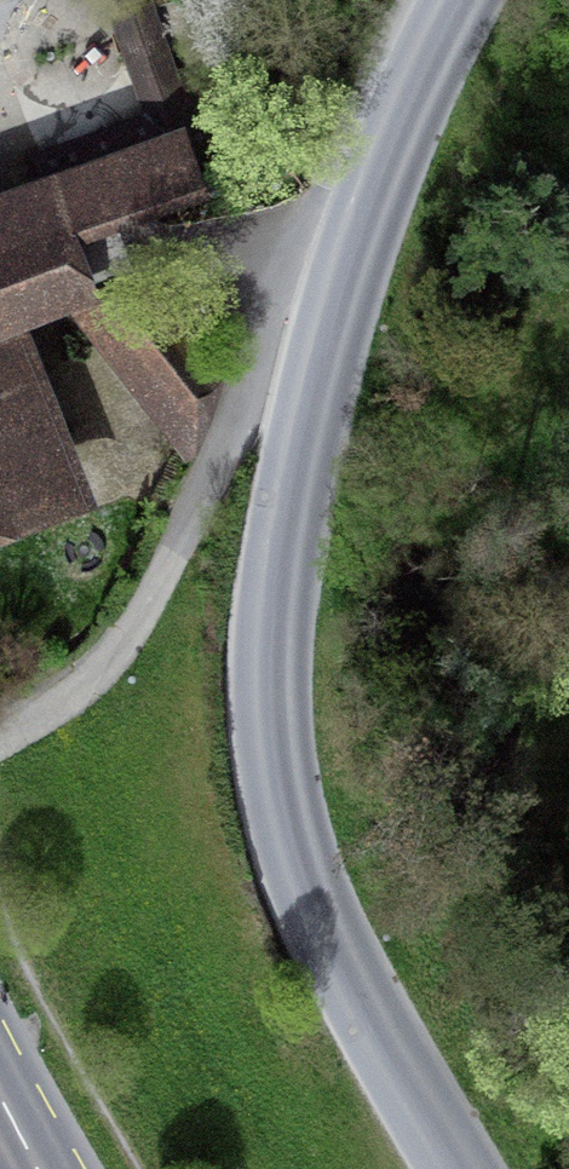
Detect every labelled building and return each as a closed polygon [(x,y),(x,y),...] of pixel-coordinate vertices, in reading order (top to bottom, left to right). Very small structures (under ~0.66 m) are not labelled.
[(226,103),(169,115),(35,163),(43,186),(0,204),(0,328),(74,299),(52,243),(63,239),(64,242),(198,193),(195,185),(242,176),(226,103)] [(82,293),(74,299),(193,447),(220,381),(144,286),(82,293)] [(58,498),(0,354),(0,521),(58,498)]
